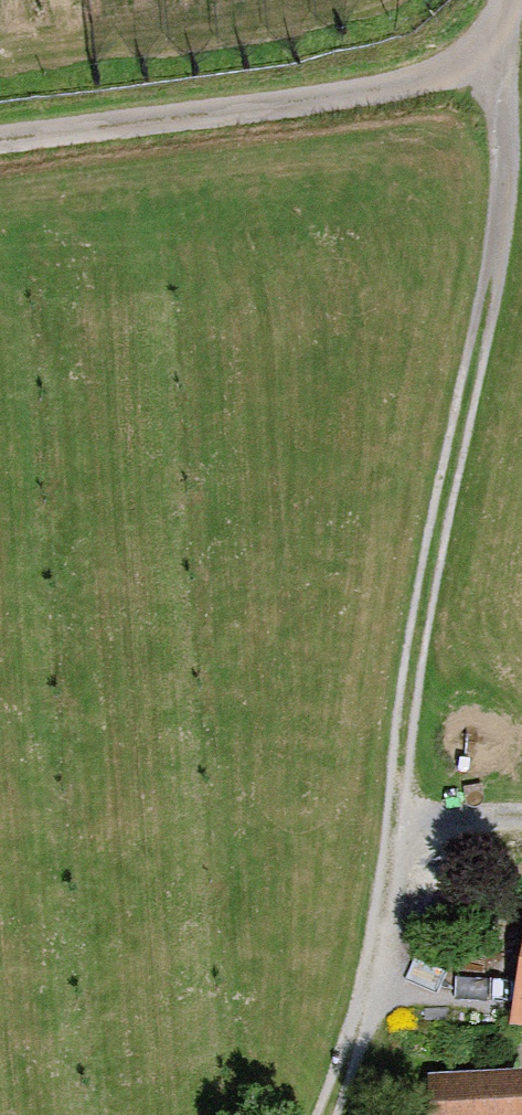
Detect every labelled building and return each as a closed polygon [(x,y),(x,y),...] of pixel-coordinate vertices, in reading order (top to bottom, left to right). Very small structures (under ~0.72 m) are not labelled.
[(425,1082),(427,1114),(521,1114),(521,1078),(425,1082)]
